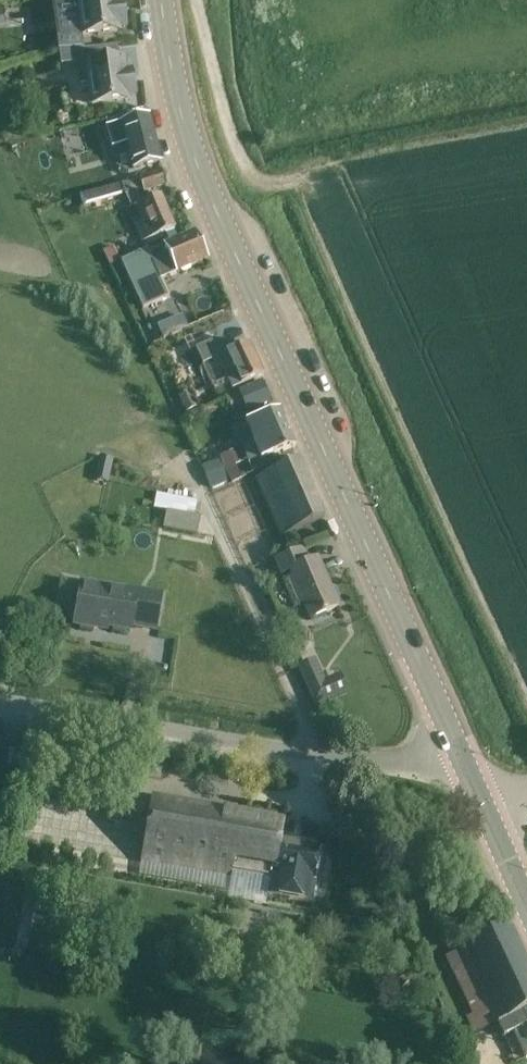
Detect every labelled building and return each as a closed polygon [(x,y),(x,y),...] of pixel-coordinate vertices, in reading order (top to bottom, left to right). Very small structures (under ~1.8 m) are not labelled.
[(57,38),(59,53),(80,50),(83,49),(81,36),(83,36),(120,31),(120,27),(126,26),(123,2),(116,3),(116,0),(77,0),(81,35),(57,38)] [(80,50),(59,53),(60,66),(79,64),(82,82),(90,81),(93,104),(129,100),(129,96),(135,95),(132,71),(126,72),(124,59),(119,59),(98,62),(97,59),(87,60),(81,61),(80,50)] [(136,170),(161,163),(146,109),(127,115),(129,122),(106,128),(112,149),(128,144),(136,170)] [(104,189),(80,198),(80,199),(83,208),(109,200),(124,195),(126,194),(126,195),(131,206),(129,207),(128,208),(142,242),(177,228),(162,193),(142,202),(138,192),(144,189),(145,193),(167,185),(161,169),(139,177),(122,183),(104,189)] [(121,262),(137,295),(143,309),(170,297),(163,280),(207,260),(195,232),(167,245),(171,254),(153,263),(148,250),(121,262)] [(114,246),(103,251),(110,266),(121,261),(114,246)] [(203,365),(217,359),(232,390),(264,375),(249,343),(229,352),(222,337),(196,349),(203,365)] [(261,382),(237,392),(247,413),(271,402),(261,382)] [(197,407),(190,392),(178,397),(185,413),(197,407)] [(246,424),(254,442),(288,427),(280,409),(246,424)] [(296,445),(288,427),(254,442),(262,460),(296,445)] [(237,449),(219,457),(220,458),(227,473),(230,480),(232,484),(242,479),(240,474),(236,465),(239,464),(243,462),(238,450),(237,449)] [(100,457),(97,468),(110,472),(113,460),(100,457)] [(218,480),(209,484),(211,489),(230,480),(227,473),(220,458),(211,463),(218,480)] [(325,517),(299,459),(255,479),(281,537),(325,517)] [(167,512),(163,528),(164,528),(198,535),(201,518),(194,517),(181,514),(167,511),(167,512)] [(311,620),(340,607),(318,559),(309,562),(303,549),(275,562),(282,576),(290,573),(311,620)] [(162,596),(82,582),(75,626),(94,629),(95,626),(131,632),(132,627),(156,631),(162,596)] [(315,707),(347,692),(340,679),(322,688),(310,663),(297,669),(315,707)] [(137,775),(159,779),(162,765),(140,761),(137,775)] [(3,782),(0,795),(15,798),(17,784),(3,782)] [(231,876),(232,873),(272,880),(269,895),(312,902),(321,850),(281,843),(285,821),(152,798),(142,861),(231,876)] [(2,868),(8,829),(0,827),(0,868),(2,868)] [(36,900),(30,937),(82,945),(86,917),(58,910),(58,906),(36,900)] [(71,901),(71,906),(90,909),(90,905),(89,905),(89,903),(71,901)] [(461,947),(462,950),(446,957),(472,1015),(467,1018),(474,1035),(497,1024),(504,1038),(514,1033),(526,1059),(526,958),(512,924),(461,947)]
